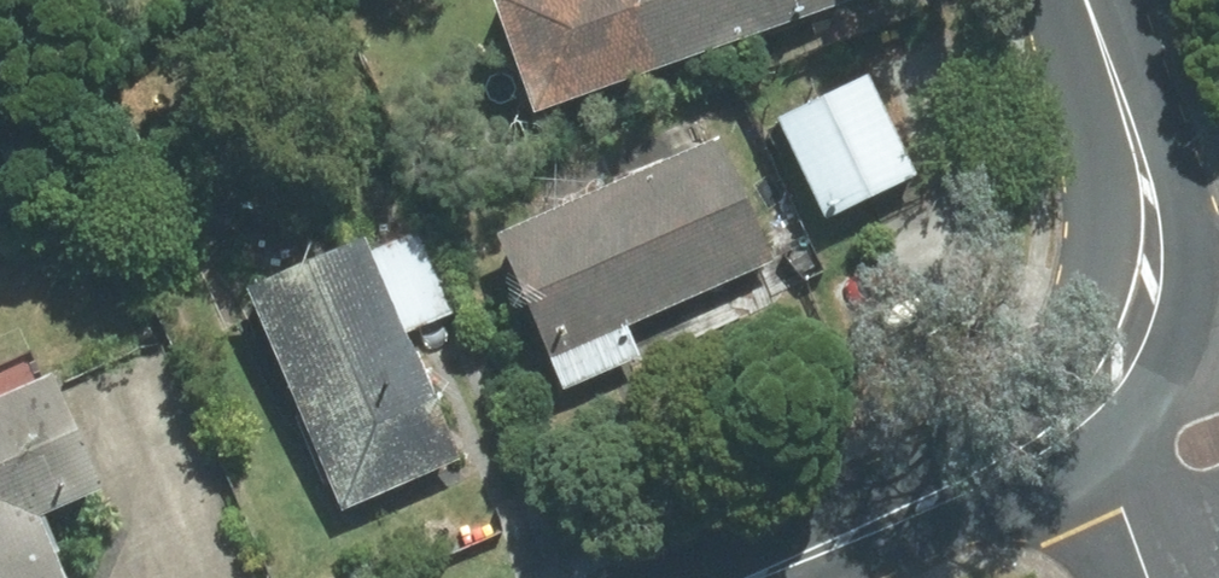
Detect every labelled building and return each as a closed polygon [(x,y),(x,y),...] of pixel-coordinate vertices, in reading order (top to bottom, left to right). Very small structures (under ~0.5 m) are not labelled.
[(854,11),(850,0),(524,0),(492,12),(536,129),(854,11)] [(865,81),(777,123),(825,223),(912,182),(865,81)] [(564,384),(632,354),(622,332),(768,267),(715,148),(494,246),(547,365),(554,362),(564,384)] [(462,465),(370,253),(249,304),(342,518),(462,465)] [(59,388),(0,413),(0,577),(65,577),(44,529),(106,501),(59,388)]
